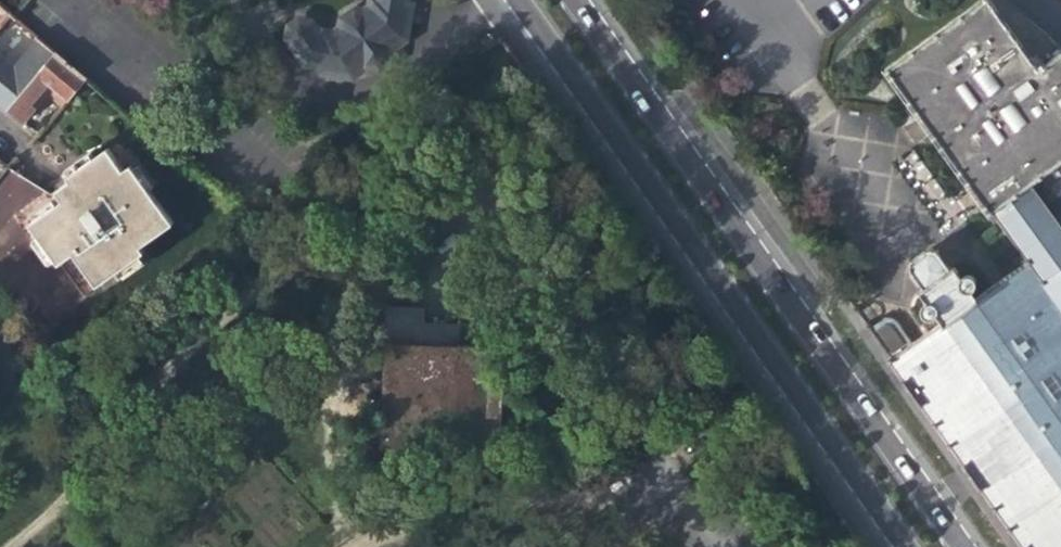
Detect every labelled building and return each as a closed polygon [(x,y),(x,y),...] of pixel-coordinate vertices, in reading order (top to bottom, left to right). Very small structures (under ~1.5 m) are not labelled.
[(58,0),(26,0),(11,17),(29,33),(58,0)] [(373,1),(371,5),(366,5),(364,13),(358,17),(348,16),(336,25),(335,33),(329,38),(319,37),(318,41),(313,40),(305,27),(292,25),(284,31),(282,43),(300,68),(313,70),(313,75),(346,82),(359,73),(372,75),(384,67),(386,54),(398,45),(405,12),(400,11),(402,0),(373,0),(373,1)] [(867,326),(889,357),(886,359),(981,492),(1019,546),(1060,546),(1060,229),(1032,189),(1060,169),(1060,59),(1041,73),(991,1),(889,73),(1024,263),(972,299),(969,294),(972,292),(974,288),(975,282),(973,277),(972,276),(968,274),(964,274),(960,275),(957,278),(951,271),(953,270),(949,264),(946,266),(921,285),(917,289),(921,294),(924,292),(929,300),(925,301),(923,302),(921,305),(920,309),(920,312),(921,315),(923,318),(927,320),(932,321),(935,319),(940,315),(943,319),(909,344),(895,324),(891,321),(887,319),(881,318),(878,319),(867,326)] [(272,8),(270,4),(267,3),(263,4),(262,8),(263,11),(267,13),(270,11),(272,8)] [(416,24),(414,20),(411,19),(407,20),(406,24),(407,27),(411,29),(414,27),(416,24)] [(0,49),(0,101),(6,107),(53,54),(34,37),(14,61),(0,49)] [(84,80),(53,54),(6,107),(22,120),(45,94),(52,94),(57,98),(63,104),(84,80)] [(27,220),(58,262),(72,251),(99,284),(138,254),(135,249),(168,227),(128,168),(121,172),(105,149),(64,177),(67,181),(61,185),(65,192),(27,220)] [(910,270),(921,285),(946,266),(936,252),(928,251),(913,262),(910,270)] [(386,340),(381,446),(457,448),(457,472),(489,473),(491,450),(501,450),(503,413),(513,414),(515,383),(504,383),(506,347),(500,346),(501,331),(460,328),(460,344),(386,340)]
